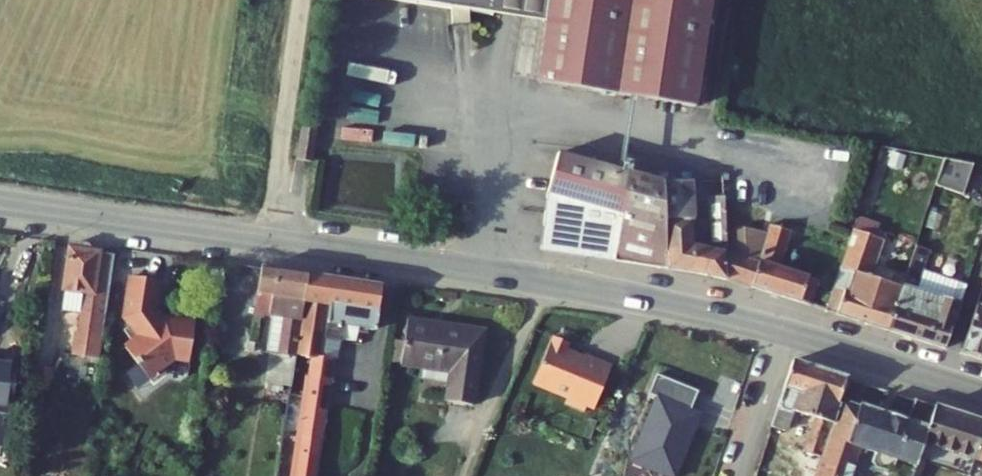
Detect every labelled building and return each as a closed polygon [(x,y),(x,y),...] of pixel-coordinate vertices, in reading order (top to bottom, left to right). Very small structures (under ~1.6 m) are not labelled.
[(487,1),(538,9),(540,0),(487,0),(487,1)] [(538,9),(527,71),(687,99),(705,0),(540,0),(538,9)] [(322,123),(307,121),(302,153),(318,155),(322,123)] [(527,186),(525,239),(581,246),(588,154),(536,139),(527,186)] [(936,149),(925,178),(952,187),(965,155),(936,149)] [(588,154),(581,246),(688,267),(687,240),(687,215),(678,214),(676,174),(588,154)] [(695,235),(687,240),(688,267),(711,272),(709,200),(709,196),(694,194),(695,235)] [(733,203),(709,200),(711,272),(786,295),(794,270),(762,259),(773,221),(753,214),(750,222),(733,217),(733,203)] [(842,220),(810,303),(871,322),(886,281),(858,270),(872,231),(842,220)] [(902,237),(886,281),(871,322),(929,341),(945,297),(902,282),(909,265),(917,243),(902,237)] [(68,321),(65,340),(90,345),(105,260),(86,257),(83,249),(68,247),(62,253),(47,250),(40,294),(43,294),(39,316),(68,321)] [(909,265),(902,282),(945,297),(952,280),(909,265)] [(259,381),(286,386),(300,320),(308,274),(262,268),(254,311),(283,317),(276,353),(266,350),(259,381)] [(148,278),(121,273),(113,313),(118,321),(111,326),(120,338),(113,343),(135,374),(137,372),(140,377),(153,367),(150,364),(162,355),(176,358),(183,321),(152,316),(147,320),(142,311),(148,278)] [(266,475),(306,475),(328,359),(318,356),(322,336),(342,340),(344,324),(375,329),(383,285),(308,274),(300,320),(286,386),(266,475)] [(943,346),(981,359),(981,307),(961,298),(943,346)] [(475,322),(397,311),(390,359),(410,362),(408,376),(435,380),(433,394),(464,398),(475,322)] [(539,329),(519,375),(554,390),(551,397),(569,405),(572,398),(580,401),(597,359),(570,348),(568,351),(552,344),(556,336),(539,329)] [(65,340),(60,351),(85,356),(90,345),(65,340)] [(792,356),(771,417),(785,422),(791,405),(810,412),(799,442),(819,449),(840,390),(847,373),(792,356)] [(682,385),(642,368),(633,388),(642,392),(616,454),(657,472),(685,406),(674,401),(682,385)] [(840,390),(819,449),(809,475),(841,475),(854,439),(867,444),(863,455),(865,466),(879,471),(889,464),(893,453),(914,461),(935,402),(913,395),(906,413),(840,390)] [(935,402),(914,461),(926,466),(934,443),(972,457),(981,431),(981,417),(935,402)] [(972,457),(965,475),(981,475),(981,431),(972,457)]
